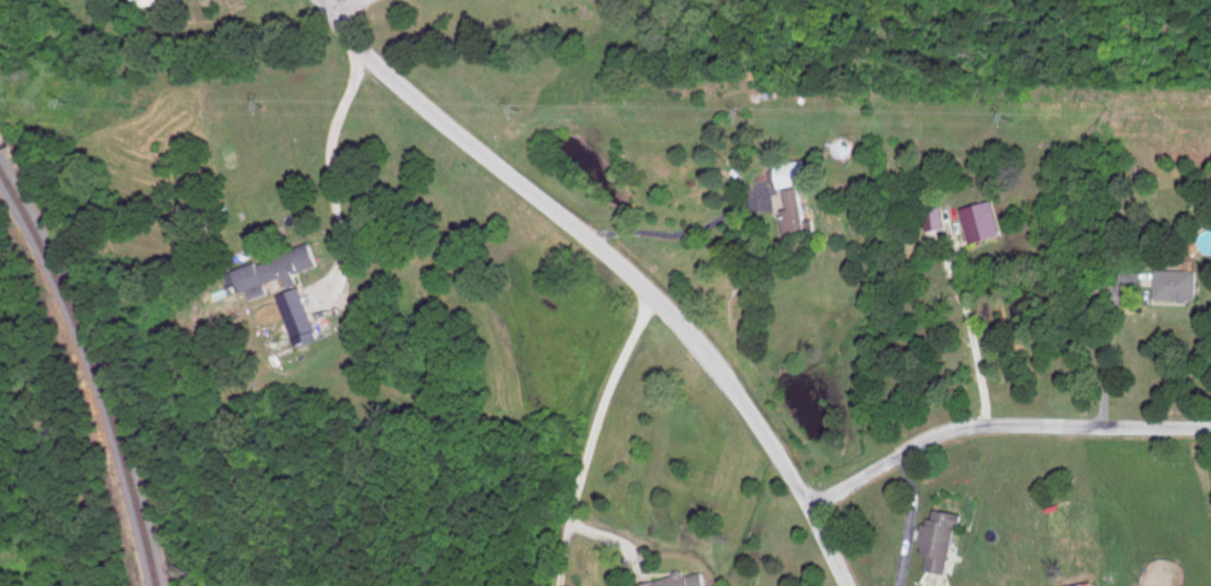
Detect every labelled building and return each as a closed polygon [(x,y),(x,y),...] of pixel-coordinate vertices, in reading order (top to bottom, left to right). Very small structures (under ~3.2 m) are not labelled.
[(777,162),(780,186),(812,183),(810,159),(777,162)] [(788,236),(812,233),(806,186),(782,189),(788,236)] [(964,206),(971,241),(1000,235),(994,200),(964,206)] [(928,229),(946,227),(943,205),(925,207),(928,229)] [(321,264),(313,240),(294,247),(292,242),(280,246),(283,253),(238,268),(249,299),(270,292),(266,282),(286,275),(290,284),(300,281),(297,273),(321,264)] [(1198,268),(1157,269),(1158,298),(1198,297),(1198,268)] [(282,292),(295,346),(311,342),(308,330),(315,328),(305,286),(282,292)] [(931,569),(954,572),(963,512),(938,508),(936,519),(929,518),(924,551),(934,552),(931,569)] [(640,585),(711,585),(707,571),(686,575),(685,572),(639,582),(640,585)]
